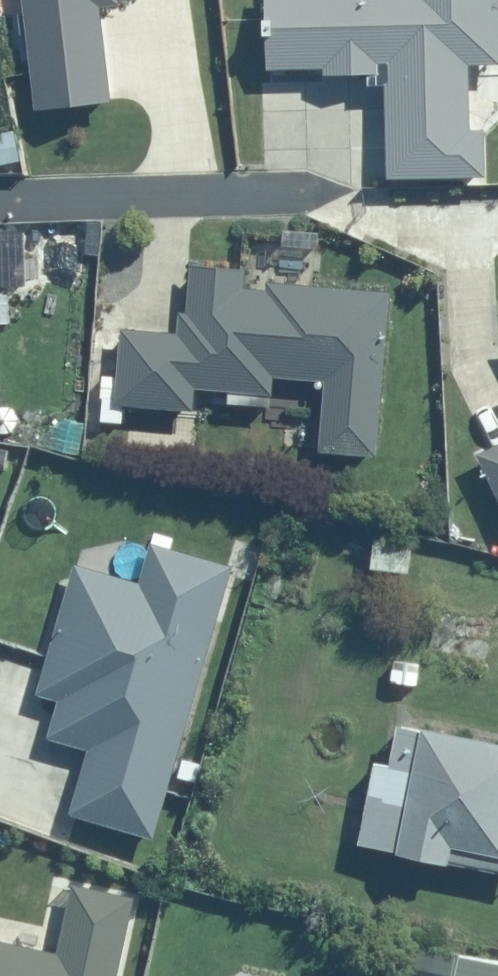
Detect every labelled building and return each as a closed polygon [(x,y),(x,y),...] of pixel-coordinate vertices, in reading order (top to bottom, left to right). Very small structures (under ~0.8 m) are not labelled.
[(38,112),(111,105),(102,11),(116,10),(115,0),(28,0),(38,112)] [(275,75),(327,74),(327,82),(373,82),(373,90),(394,90),(396,184),(488,182),(487,125),(472,125),(471,68),(497,68),(497,0),(274,0),(275,75)] [(0,233),(0,295),(28,293),(25,232),(0,233)] [(387,294),(249,292),(249,272),(188,272),(187,339),(117,338),(116,413),(201,414),(201,396),(277,396),(277,380),(325,381),(324,457),(385,458),(387,294)] [(478,455),(497,499),(497,446),(478,455)] [(417,544),(372,539),(369,572),(413,577),(417,544)] [(155,842),(233,574),(236,567),(153,543),(141,587),(77,568),(39,696),(57,701),(45,740),(87,753),(68,817),(155,842)] [(429,550),(420,597),(435,599),(423,657),(480,668),(497,574),(497,564),(429,550)] [(404,715),(394,766),(377,762),(361,848),(497,875),(497,733),(404,715)] [(135,903),(70,890),(56,957),(0,946),(0,975),(120,975),(135,903)] [(405,945),(400,975),(497,975),(497,962),(405,945)]
